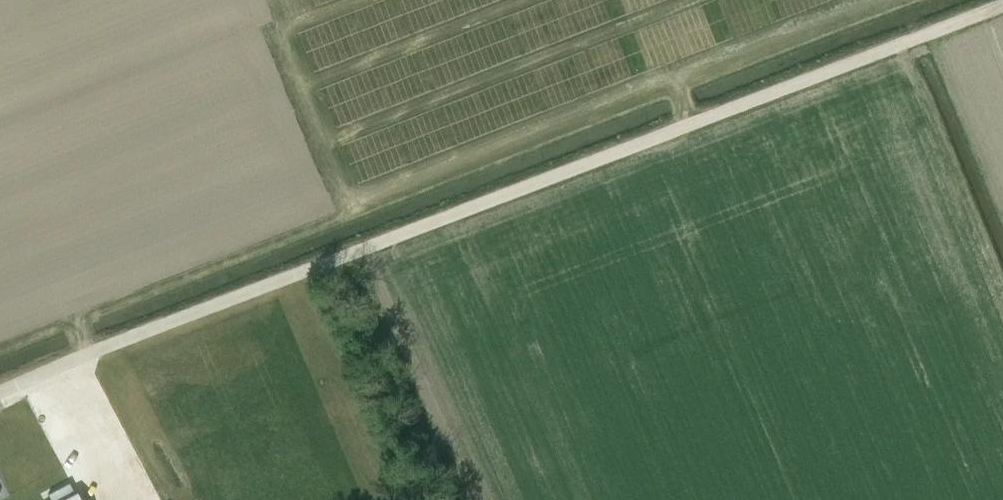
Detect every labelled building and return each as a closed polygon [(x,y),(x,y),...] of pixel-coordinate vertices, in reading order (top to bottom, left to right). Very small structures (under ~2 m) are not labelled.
[(62,499),(82,499),(78,492),(77,492),(62,499)]
